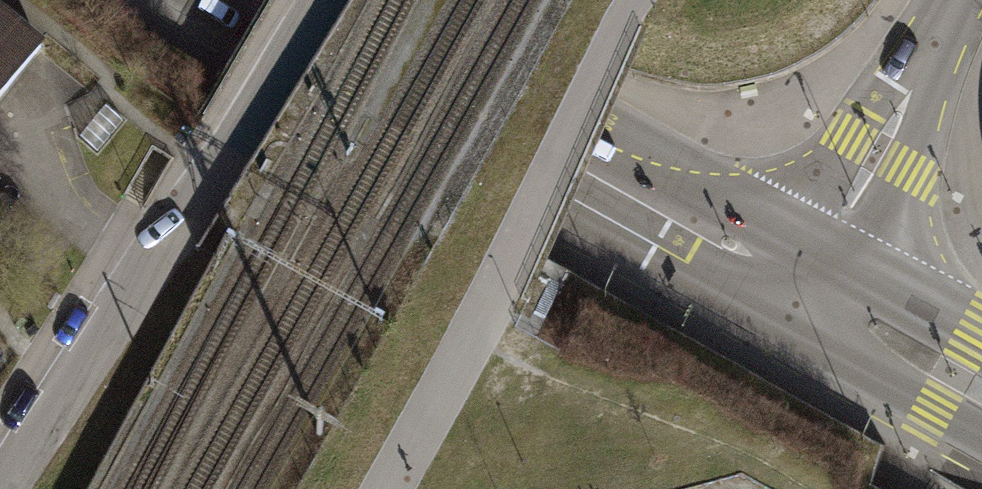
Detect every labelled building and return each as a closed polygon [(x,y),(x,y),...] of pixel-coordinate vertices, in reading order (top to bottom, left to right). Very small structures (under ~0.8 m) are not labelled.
[(50,60),(0,20),(0,122),(50,60)]
